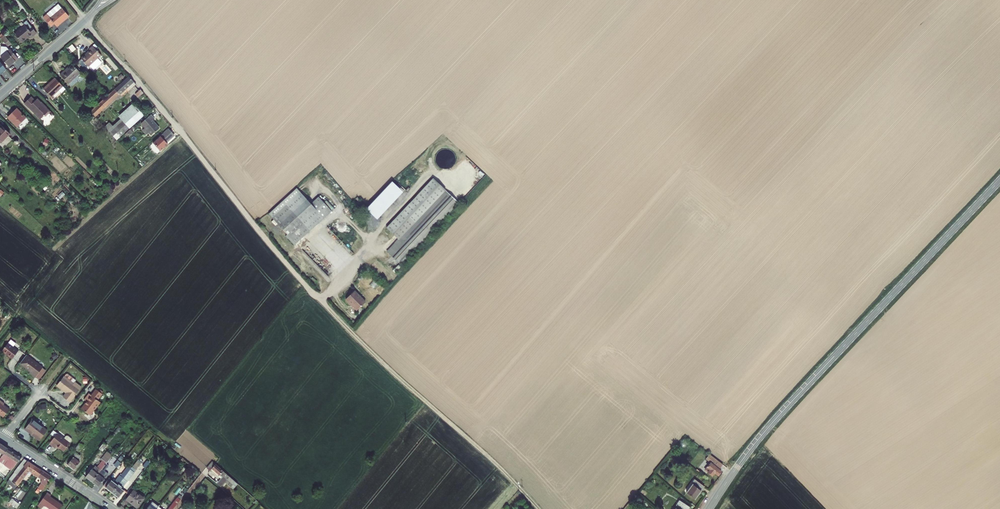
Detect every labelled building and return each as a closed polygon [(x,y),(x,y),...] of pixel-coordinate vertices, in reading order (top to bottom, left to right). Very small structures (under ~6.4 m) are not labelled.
[(27,16),(30,13),(19,0),(13,0),(27,16)] [(71,16),(60,3),(45,16),(53,25),(56,23),(59,26),(71,16)] [(23,23),(26,25),(15,35),(21,43),(29,36),(31,37),(36,32),(26,20),(23,23)] [(2,33),(0,35),(0,39),(6,45),(9,42),(2,33)] [(7,50),(1,56),(9,65),(18,57),(9,47),(6,49),(7,50)] [(97,57),(89,48),(85,52),(86,53),(77,60),(84,68),(97,57)] [(66,69),(60,75),(68,84),(81,73),(74,65),(67,71),(66,69)] [(43,88),(51,97),(59,90),(61,92),(66,89),(57,78),(48,86),(47,85),(43,88)] [(132,84),(128,79),(91,113),(95,116),(132,84)] [(142,95),(139,91),(133,96),(137,100),(142,95)] [(31,96),(25,102),(29,107),(30,106),(35,112),(35,113),(41,119),(45,115),(46,116),(51,111),(38,98),(36,100),(31,96)] [(131,105),(105,127),(110,133),(117,140),(143,117),(131,105)] [(19,125),(27,117),(18,108),(9,116),(19,125)] [(151,122),(147,118),(140,124),(144,128),(140,132),(144,136),(148,133),(150,134),(156,128),(151,122)] [(2,125),(0,128),(0,142),(1,142),(0,143),(0,145),(4,148),(13,139),(8,135),(10,133),(2,125)] [(174,135),(168,129),(156,140),(160,145),(162,143),(164,145),(174,135)] [(398,240),(387,253),(400,265),(457,204),(432,180),(386,229),(398,240)] [(392,183),(366,210),(377,220),(402,193),(392,183)] [(298,185),(269,212),(287,232),(284,235),(294,246),(334,210),(321,196),(314,202),(298,185)] [(354,290),(345,299),(355,310),(365,302),(354,290)] [(13,360),(19,351),(9,343),(2,352),(13,360)] [(33,374),(32,375),(36,378),(44,369),(28,356),(21,365),(33,374)] [(36,378),(39,380),(46,371),(44,369),(36,378)] [(63,399),(69,404),(81,388),(74,383),(73,386),(71,384),(73,381),(72,380),(67,376),(66,376),(64,378),(56,387),(62,392),(63,391),(67,394),(63,399)] [(97,389),(91,396),(89,394),(84,401),(87,403),(81,410),(89,416),(100,403),(97,401),(103,393),(97,389)] [(0,401),(0,415),(5,418),(11,410),(5,406),(6,405),(0,400),(0,401)] [(33,420),(25,430),(41,442),(48,431),(33,420)] [(71,443),(58,433),(50,444),(55,448),(57,446),(64,451),(71,443)] [(4,455),(8,449),(0,443),(0,453),(4,455)] [(79,443),(64,463),(73,470),(79,462),(76,459),(81,454),(78,452),(83,446),(79,443)] [(0,460),(0,462),(5,466),(12,457),(13,458),(16,454),(8,449),(4,455),(0,460)] [(91,483),(106,464),(112,456),(106,451),(100,459),(102,461),(96,468),(95,467),(92,471),(91,470),(85,478),(91,483)] [(720,463),(708,453),(705,457),(710,462),(705,468),(713,475),(716,472),(717,473),(720,470),(717,467),(720,463)] [(12,457),(5,466),(12,471),(22,458),(16,454),(13,458),(12,457)] [(111,469),(114,471),(120,463),(117,461),(111,469)] [(29,470),(31,472),(35,467),(27,462),(24,467),(29,470)] [(232,475),(217,462),(213,466),(224,476),(218,483),(222,486),(232,475)] [(29,470),(24,467),(20,464),(14,473),(15,473),(22,479),(29,470)] [(109,466),(106,464),(91,483),(97,488),(103,480),(101,479),(105,475),(103,474),(109,466)] [(102,487),(111,494),(127,473),(130,469),(127,467),(119,477),(118,477),(113,484),(107,480),(102,487)] [(46,482),(50,477),(42,471),(38,477),(44,480),(37,489),(41,491),(47,482),(46,482)] [(22,479),(15,473),(10,480),(18,485),(22,479)] [(131,476),(127,473),(111,494),(117,499),(123,491),(122,491),(128,484),(126,482),(131,476)] [(695,478),(691,483),(692,484),(687,491),(695,497),(704,486),(695,478)] [(15,489),(18,485),(10,480),(9,479),(7,482),(15,489)] [(133,491),(130,488),(125,494),(128,496),(125,500),(131,505),(138,496),(132,491),(133,491)] [(45,493),(36,506),(40,508),(42,505),(47,508),(58,508),(60,505),(49,496),(45,493)] [(142,500),(138,496),(131,505),(136,508),(142,500)] [(15,508),(18,504),(10,497),(7,502),(15,508)] [(180,500),(177,498),(167,508),(173,508),(180,500)] [(674,508),(675,508),(687,508),(689,506),(679,500),(674,508)] [(159,506),(153,501),(146,508),(157,508),(159,506)]
